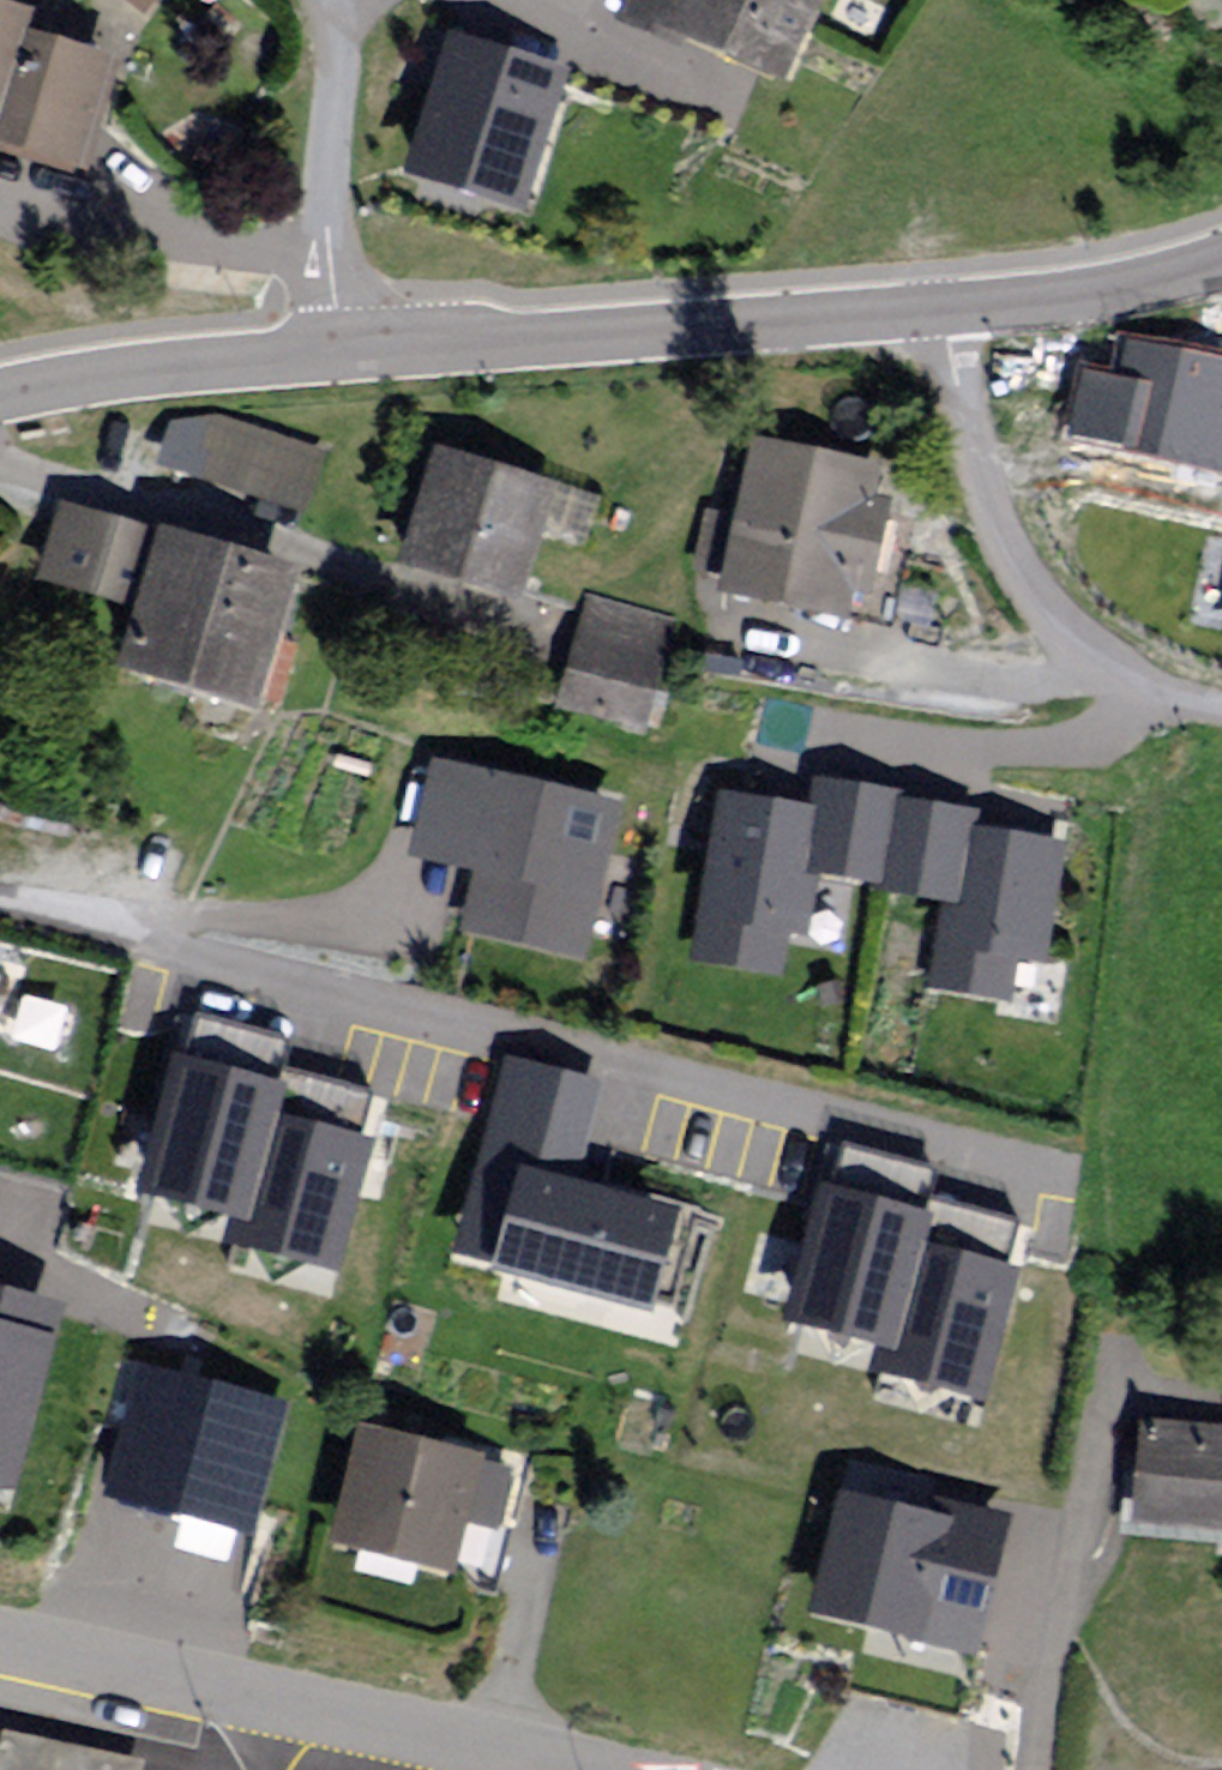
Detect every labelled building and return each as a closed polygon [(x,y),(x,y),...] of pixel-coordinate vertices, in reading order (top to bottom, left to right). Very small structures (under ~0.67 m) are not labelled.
[(614,26),(784,88),(825,0),(623,0),(614,26)] [(568,70),(447,33),(402,181),(524,217),(568,70)] [(54,181),(89,73),(0,45),(0,163),(54,181)] [(1123,345),(1109,430),(1221,451),(1221,364),(1123,345)] [(326,452),(218,416),(169,421),(155,467),(306,515),(326,452)] [(881,466),(751,437),(731,515),(705,508),(692,571),(720,578),(717,597),(849,625),(853,596),(874,599),(891,500),(876,497),(881,466)] [(601,499),(431,447),(399,570),(519,609),(542,538),(585,552),(601,499)] [(290,584),(47,507),(21,591),(107,619),(87,682),(243,731),(290,584)] [(676,618),(585,590),(553,711),(646,735),(676,618)] [(624,808),(431,761),(407,860),(470,876),(458,933),(586,963),(624,808)] [(688,963),(782,980),(790,940),(809,944),(820,882),(882,892),(898,801),(899,795),(814,780),(808,810),(718,794),(688,963)] [(927,992),(1011,1004),(1019,966),(1044,969),(1066,847),(976,830),(979,813),(898,801),(882,892),(881,898),(940,909),(927,992)] [(606,1082),(503,1054),(446,1261),(653,1317),(680,1215),(577,1187),(606,1082)] [(285,1090),(171,1056),(136,1199),(231,1225),(249,1230),(279,1118),(285,1090)] [(279,1118),(249,1230),(231,1225),(226,1248),(339,1279),(374,1146),(279,1118)] [(932,1220),(817,1186),(782,1328),(878,1355),(896,1359),(926,1247),(932,1220)] [(926,1247),(896,1359),(878,1355),(873,1378),(985,1409),(1021,1276),(926,1247)] [(0,1292),(0,1499),(15,1498),(64,1309),(0,1292)] [(289,1405),(142,1365),(104,1501),(251,1541),(289,1405)] [(1128,1421),(1111,1541),(1221,1557),(1221,1434),(1128,1421)] [(485,1458),(357,1428),(327,1549),(453,1579),(468,1529),(497,1534),(514,1470),(484,1463),(485,1458)] [(824,1607),(941,1635),(957,1566),(985,1573),(993,1542),(849,1506),(824,1607)] [(980,1644),(941,1635),(867,1617),(849,1688),(962,1716),(980,1644)] [(139,1741),(0,1725),(0,1769),(136,1769),(139,1741)]
